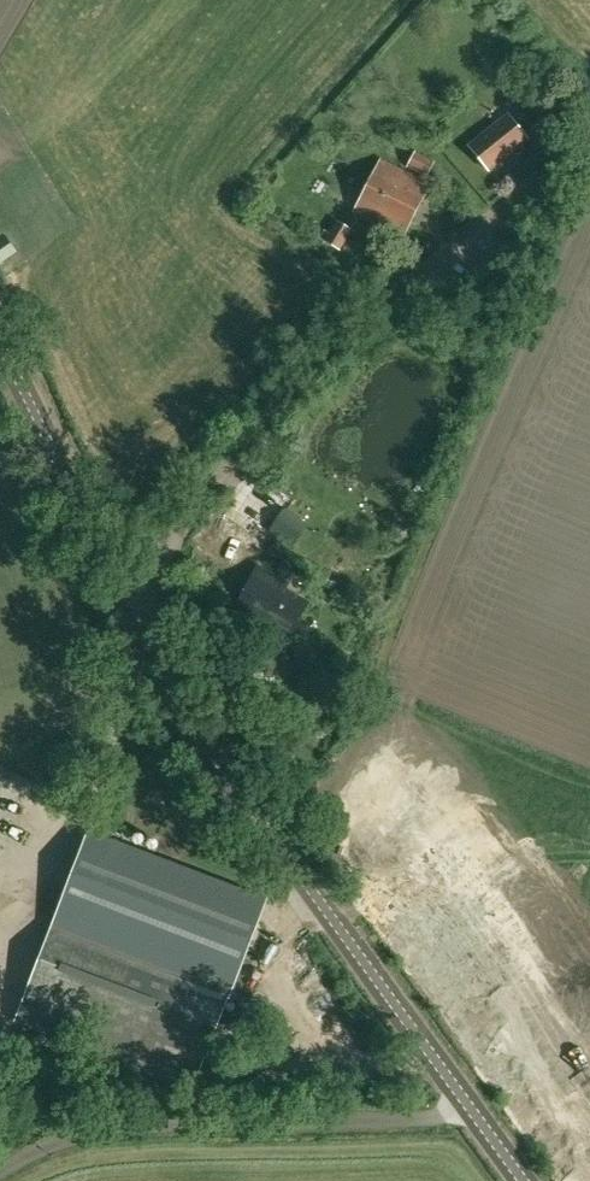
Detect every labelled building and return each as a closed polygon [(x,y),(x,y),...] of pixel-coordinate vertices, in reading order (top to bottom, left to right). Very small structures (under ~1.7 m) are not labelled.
[(510,115),(470,147),(489,171),(529,139),(510,115)] [(415,153),(407,167),(427,179),(435,165),(415,153)] [(354,213),(404,238),(429,187),(380,162),(354,213)] [(319,238),(340,251),(352,232),(337,221),(329,233),(324,230),(319,238)] [(276,472),(284,462),(273,454),(266,465),(276,472)] [(309,526),(285,508),(269,531),(293,549),(309,526)] [(290,636),(306,603),(284,591),(287,584),(257,569),(237,609),(290,636)] [(57,917),(17,1022),(22,1024),(38,1030),(193,1089),(233,984),(237,972),(265,899),(89,833),(57,917)] [(391,896),(375,907),(385,922),(401,912),(391,896)] [(242,1023),(218,1025),(219,1048),(269,1048),(268,1022),(242,1023)]
